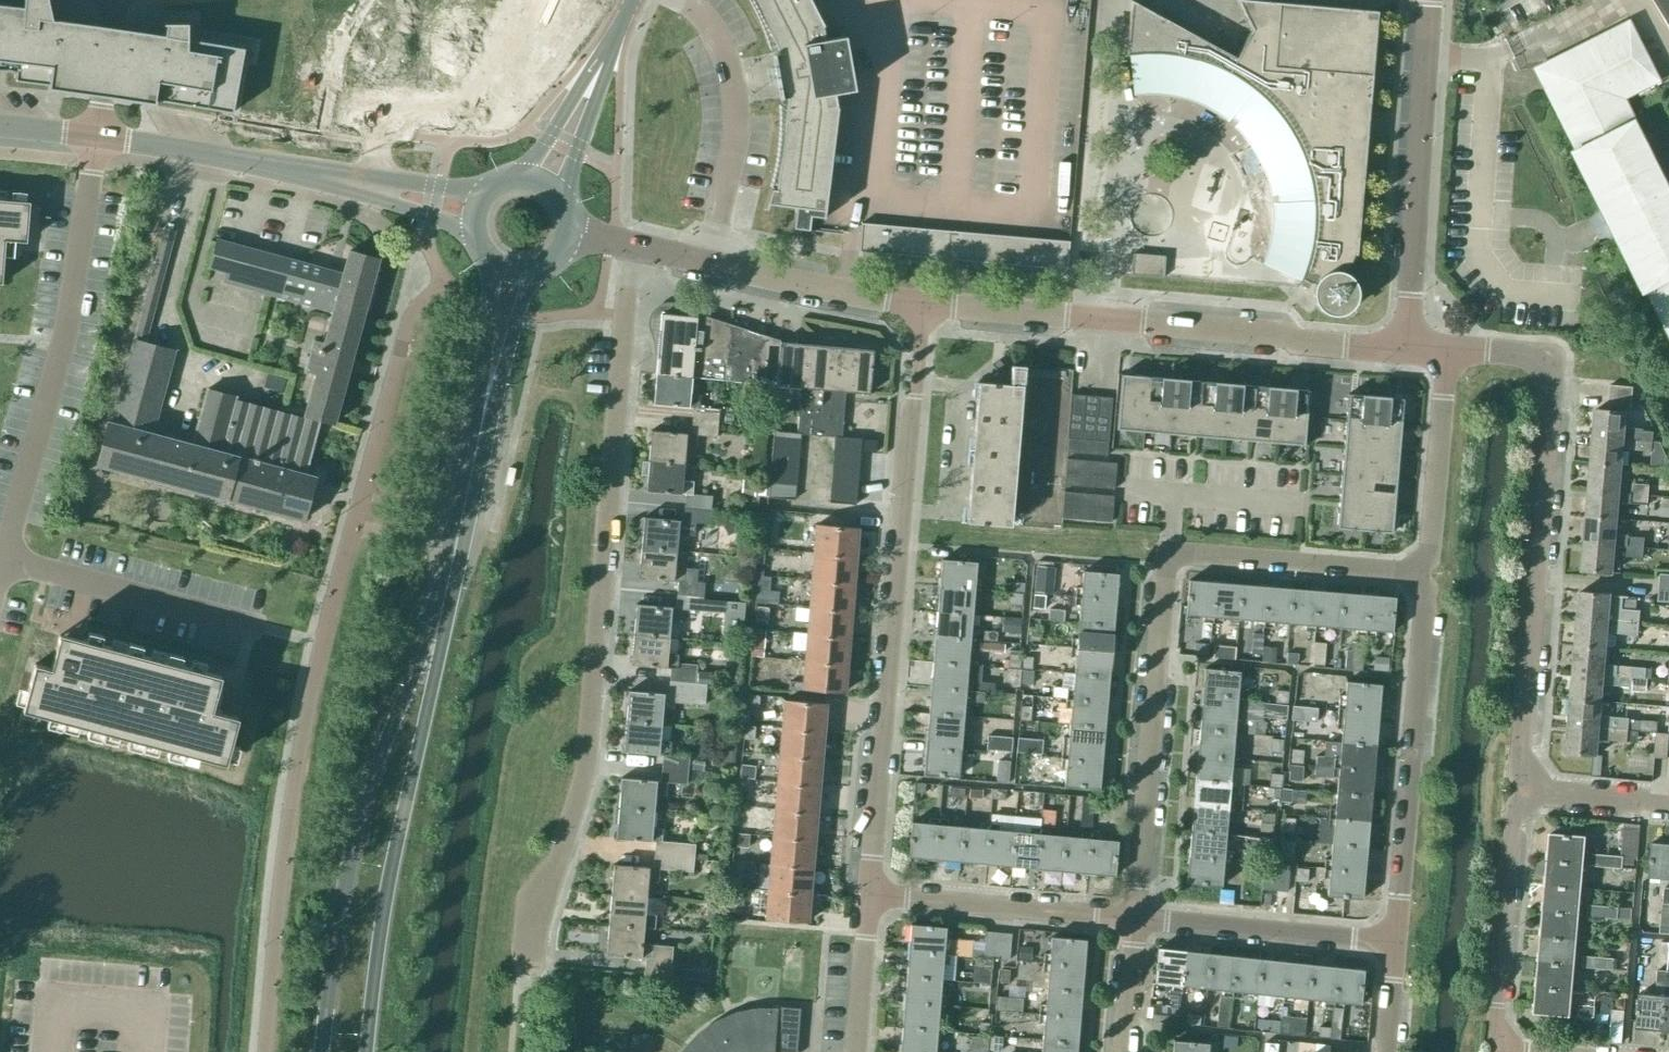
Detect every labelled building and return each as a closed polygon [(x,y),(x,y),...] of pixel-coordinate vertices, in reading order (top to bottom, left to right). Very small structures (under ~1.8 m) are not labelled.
[(0,4),(0,70),(16,72),(15,80),(48,85),(48,89),(86,94),(102,96),(117,98),(121,99),(155,104),(156,100),(232,113),(244,49),(188,39),(188,24),(164,24),(164,25),(166,25),(164,35),(111,28),(53,20),(49,0),(10,0),(9,5),(0,4)] [(823,26),(810,0),(751,0),(753,5),(757,12),(761,20),(764,28),(767,36),(770,45),(772,53),(766,54),(774,99),(780,98),(781,107),(781,116),(781,124),(781,133),(780,142),(779,150),(778,159),(776,167),(774,176),(772,184),(770,192),(767,200),(764,209),(766,209),(768,204),(795,207),(792,228),(808,230),(809,225),(811,209),(824,211),(837,107),(836,107),(834,93),(849,91),(847,79),(852,78),(847,48),(842,49),(840,37),(825,40),(822,26),(823,26)] [(1124,54),(1124,55),(1129,55),(1134,91),(1148,90),(1161,90),(1174,92),(1186,94),(1193,96),(1198,99),(1203,101),(1207,103),(1211,105),(1218,109),(1224,113),(1228,116),(1230,118),(1232,116),(1239,122),(1238,124),(1241,127),(1246,133),(1251,138),(1254,142),(1257,147),(1260,152),(1263,158),(1265,162),(1267,166),(1270,174),(1272,181),(1274,190),(1275,194),(1277,194),(1279,204),(1277,204),(1277,211),(1277,219),(1276,227),(1275,235),(1273,247),(1270,256),(1268,262),(1267,265),(1300,279),(1299,281),(1301,281),(1301,279),(1314,285),(1314,286),(1314,287),(1313,288),(1313,290),(1313,292),(1313,294),(1313,295),(1313,297),(1313,298),(1313,299),(1314,300),(1314,302),(1315,303),(1316,305),(1317,306),(1318,308),(1319,309),(1320,310),(1322,311),(1323,312),(1324,313),(1325,313),(1326,314),(1327,314),(1328,314),(1329,315),(1331,315),(1332,315),(1333,315),(1334,316),(1336,316),(1337,316),(1337,315),(1338,315),(1340,315),(1341,315),(1342,314),(1344,314),(1345,313),(1346,313),(1347,312),(1348,311),(1350,310),(1351,309),(1352,308),(1353,307),(1354,306),(1355,304),(1355,303),(1356,301),(1356,300),(1357,298),(1357,297),(1357,294),(1358,293),(1357,291),(1357,289),(1357,287),(1356,286),(1356,284),(1355,283),(1354,282),(1354,280),(1353,279),(1352,278),(1351,277),(1350,276),(1349,275),(1347,274),(1345,273),(1354,254),(1356,254),(1377,12),(1243,0),(1238,0),(1252,29),(1240,50),(1239,50),(1235,42),(1219,49),(1131,1),(1126,54),(1124,54)] [(1668,23),(1668,0),(1655,0),(1668,23)] [(1626,98),(1661,81),(1631,21),(1536,68),(1577,150),(1574,152),(1603,210),(1597,213),(1609,238),(1615,235),(1645,293),(1648,292),(1668,334),(1668,184),(1626,98)] [(2,284),(5,240),(26,242),(30,203),(0,200),(0,284),(2,284)] [(1067,269),(1069,241),(862,223),(861,231),(859,252),(1067,269)] [(305,474),(320,419),(307,416),(238,399),(239,396),(209,389),(196,444),(156,433),(176,351),(147,343),(175,232),(164,228),(112,423),(108,422),(97,465),(304,520),(315,477),(305,474)] [(320,419),(334,423),(378,259),(349,251),(343,275),(338,274),(339,269),(330,266),(328,272),(324,270),(324,269),(217,240),(210,268),(274,283),(271,294),(334,309),(326,341),(316,339),(308,368),(318,371),(307,416),(320,419)] [(1164,278),(1165,256),(1133,253),(1131,275),(1164,278)] [(701,357),(704,319),(697,318),(685,317),(683,313),(681,311),(680,310),(677,308),(675,307),(673,307),(671,307),(669,306),(667,307),(665,307),(663,308),(661,308),(659,309),(657,311),(656,312),(655,314),(653,316),(653,317),(652,320),(652,322),(651,323),(652,326),(652,328),(653,331),(655,336),(656,340),(657,345),(657,348),(658,351),(657,355),(656,374),(691,377),(691,379),(699,380),(701,357)] [(724,382),(729,330),(729,326),(709,324),(710,319),(704,319),(701,357),(699,380),(724,382)] [(765,385),(768,346),(769,338),(749,337),(749,332),(729,330),(724,382),(765,385)] [(1602,344),(1603,336),(1595,335),(1594,343),(1602,344)] [(779,341),(769,338),(768,346),(779,346),(775,385),(792,387),(796,343),(779,341)] [(792,387),(801,387),(845,392),(869,394),(873,350),(810,344),(810,340),(797,339),(796,343),(792,387)] [(977,382),(966,522),(1005,525),(1005,526),(1010,526),(1021,526),(1022,515),(1011,515),(1022,386),(1023,386),(1025,366),(1011,365),(1003,365),(999,359),(992,365),(998,373),(986,382),(977,382)] [(690,395),(691,379),(691,377),(656,374),(653,404),(693,408),(692,420),(719,423),(720,410),(699,408),(700,395),(690,395)] [(1119,401),(1146,404),(1149,376),(1121,374),(1119,401)] [(1173,406),(1175,378),(1149,376),(1146,404),(1173,406)] [(1199,408),(1202,381),(1175,378),(1173,406),(1199,408)] [(1226,411),(1228,383),(1202,381),(1199,408),(1226,411)] [(1253,413),(1255,385),(1228,383),(1226,411),(1253,413)] [(1253,413),(1279,415),(1281,388),(1255,385),(1253,413)] [(1609,398),(1633,400),(1634,387),(1610,385),(1609,398)] [(841,437),(845,392),(801,387),(797,433),(796,433),(800,434),(834,437),(834,436),(841,437)] [(1306,417),(1309,390),(1281,388),(1279,415),(1306,417)] [(1346,421),(1373,423),(1376,396),(1348,393),(1346,421)] [(1071,394),(1067,439),(1068,439),(1078,440),(1081,440),(1084,395),(1071,394)] [(1094,441),(1098,397),(1084,395),(1081,440),(1088,440),(1094,441)] [(1401,426),(1403,398),(1376,396),(1373,423),(1401,426)] [(1107,442),(1110,397),(1098,397),(1094,441),(1098,441),(1107,442)] [(1631,413),(1633,400),(1609,398),(1608,411),(1596,410),(1594,437),(1624,439),(1653,441),(1654,432),(1625,429),(1627,413),(1631,413)] [(1144,431),(1146,404),(1119,401),(1117,429),(1144,431)] [(1170,434),(1173,406),(1146,404),(1144,431),(1170,434)] [(1197,436),(1199,408),(1173,406),(1170,434),(1197,436)] [(1224,438),(1226,411),(1199,408),(1197,436),(1224,438)] [(1250,440),(1253,413),(1226,411),(1224,438),(1250,440)] [(1279,415),(1253,413),(1250,440),(1277,443),(1279,415)] [(1304,445),(1306,417),(1279,415),(1277,443),(1304,445)] [(717,438),(719,423),(692,420),(691,433),(651,431),(648,461),(685,463),(686,448),(696,448),(697,436),(717,438)] [(1371,450),(1373,423),(1346,421),(1344,447),(1371,450)] [(1399,452),(1401,426),(1373,423),(1371,450),(1399,452)] [(796,433),(797,433),(773,431),(772,445),(799,447),(800,434),(796,433)] [(861,439),(841,437),(834,436),(834,437),(833,450),(860,452),(861,439)] [(1652,452),(1653,441),(1624,439),(1594,437),(1591,463),(1622,466),(1623,449),(1652,452)] [(1078,440),(1068,439),(1067,452),(1077,453),(1078,440)] [(1088,440),(1081,440),(1078,440),(1077,453),(1087,454),(1088,440)] [(1097,455),(1098,441),(1094,441),(1088,440),(1087,454),(1097,455)] [(1107,456),(1108,442),(1107,442),(1098,441),(1097,455),(1107,456)] [(798,460),(799,447),(772,445),(771,458),(798,460)] [(1369,476),(1371,450),(1344,447),(1341,474),(1369,476)] [(859,465),(860,452),(833,450),(832,463),(859,465)] [(1396,479),(1399,452),(1371,450),(1369,476),(1396,479)] [(797,473),(798,460),(771,458),(770,471),(797,473)] [(1077,460),(1066,459),(1065,472),(1075,473),(1077,460)] [(1086,460),(1077,460),(1075,473),(1085,474),(1086,460)] [(1096,461),(1086,460),(1085,474),(1095,474),(1096,461)] [(1652,460),(1651,463),(1651,467),(1668,469),(1668,461),(1652,460)] [(684,480),(685,463),(648,461),(646,491),(686,494),(684,507),(710,509),(711,495),(692,494),(693,481),(684,480)] [(1106,462),(1096,461),(1095,474),(1105,475),(1106,462)] [(1115,476),(1116,463),(1106,462),(1105,475),(1115,476)] [(858,478),(859,465),(832,463),(831,476),(858,478)] [(1620,491),(1622,466),(1591,463),(1589,490),(1620,492),(1620,491)] [(796,486),(797,473),(770,471),(769,484),(796,486)] [(1075,473),(1065,472),(1064,485),(1074,486),(1075,473)] [(1085,474),(1075,473),(1074,486),(1084,487),(1085,474)] [(1095,474),(1085,474),(1084,487),(1094,488),(1095,474)] [(1105,475),(1095,474),(1094,488),(1104,489),(1105,475)] [(1366,503),(1369,476),(1341,474),(1339,500),(1366,503)] [(1115,476),(1105,475),(1104,489),(1114,489),(1115,476)] [(857,491),(858,478),(831,476),(830,489),(857,491)] [(1394,505),(1396,479),(1369,476),(1366,503),(1394,505)] [(740,495),(755,497),(756,480),(742,479),(740,495)] [(1632,493),(1649,495),(1650,485),(1633,483),(1632,493)] [(795,500),(796,486),(769,484),(768,498),(795,500)] [(1666,486),(1651,485),(1651,494),(1665,495),(1666,486)] [(856,505),(857,491),(830,489),(829,503),(856,505)] [(1632,493),(1620,491),(1620,492),(1589,490),(1587,517),(1617,519),(1619,502),(1649,504),(1649,495),(1632,493)] [(1074,493),(1064,492),(1063,505),(1073,506),(1074,493)] [(1084,493),(1074,493),(1073,506),(1083,507),(1084,493)] [(1093,494),(1084,493),(1083,507),(1092,507),(1093,494)] [(1103,495),(1093,494),(1092,507),(1102,508),(1103,495)] [(1113,496),(1103,495),(1102,508),(1112,509),(1113,496)] [(1364,530),(1366,503),(1339,500),(1337,528),(1364,530)] [(1392,533),(1394,505),(1366,503),(1364,530),(1392,533)] [(1073,506),(1063,505),(1062,518),(1072,519),(1073,506)] [(1083,507),(1073,506),(1072,519),(1081,520),(1083,507)] [(709,523),(710,509),(684,507),(683,521),(643,517),(641,548),(677,550),(679,533),(695,535),(696,522),(709,523)] [(1092,507),(1083,507),(1081,520),(1091,521),(1092,507)] [(1102,508),(1092,507),(1091,521),(1101,521),(1102,508)] [(1112,509),(1102,508),(1101,521),(1111,522),(1112,509)] [(771,513),(758,512),(758,520),(771,521),(771,513)] [(728,536),(748,526),(742,513),(721,523),(728,536)] [(1616,534),(1617,519),(1587,517),(1585,543),(1615,545),(1627,546),(1645,548),(1645,549),(1668,551),(1668,537),(1645,535),(1645,538),(1630,536),(1616,534)] [(814,552),(856,556),(858,528),(816,525),(814,552)] [(756,547),(770,547),(770,539),(757,539),(756,547)] [(1613,573),(1615,545),(1585,543),(1582,570),(1613,573)] [(1644,557),(1645,549),(1645,548),(1627,546),(1626,556),(1644,557)] [(675,566),(677,550),(641,548),(638,578),(678,581),(677,594),(703,596),(704,583),(684,581),(685,568),(675,566)] [(750,564),(763,564),(764,552),(751,552),(750,564)] [(854,583),(856,556),(814,552),(812,579),(854,583)] [(939,586),(980,589),(981,580),(975,579),(976,562),(942,559),(939,586)] [(1075,598),(1116,601),(1118,574),(1083,571),(1082,588),(1076,587),(1075,598)] [(769,603),(770,577),(757,576),(755,602),(769,603)] [(1045,592),(1046,578),(1034,577),(1034,591),(1045,592)] [(851,610),(854,583),(812,579),(809,607),(851,610)] [(1211,623),(1215,582),(1189,580),(1186,615),(1203,616),(1202,622),(1211,623)] [(1024,593),(1025,582),(1010,581),(1010,592),(1024,593)] [(1238,619),(1240,585),(1215,582),(1211,623),(1221,624),(1222,618),(1238,619)] [(1263,627),(1266,587),(1240,585),(1238,619),(1254,621),(1253,626),(1263,627)] [(979,599),(980,589),(939,586),(937,611),(972,614),(973,599),(979,599)] [(1289,624),(1292,589),(1266,587),(1263,627),(1272,628),(1273,622),(1289,624)] [(1661,588),(1660,601),(1668,602),(1668,589),(1661,588)] [(1314,631),(1317,591),(1292,589),(1289,624),(1305,625),(1304,631),(1314,631)] [(1578,619),(1638,624),(1639,614),(1627,612),(1627,611),(1622,611),(1623,597),(1611,596),(1611,593),(1581,590),(1578,619)] [(1340,628),(1343,593),(1317,591),(1314,631),(1323,632),(1324,626),(1340,628)] [(1022,605),(1023,593),(1009,592),(1009,604),(1022,605)] [(1365,636),(1369,595),(1343,593),(1340,628),(1356,629),(1355,635),(1365,636)] [(702,610),(703,596),(677,594),(676,607),(636,604),(633,634),(670,637),(672,620),(682,621),(682,618),(692,619),(692,609),(702,610)] [(1045,595),(1034,594),(1033,608),(1044,609),(1045,595)] [(1369,595),(1365,636),(1374,636),(1375,631),(1392,632),(1395,597),(1369,595)] [(1113,628),(1116,601),(1075,598),(1074,606),(1080,607),(1079,625),(1113,628)] [(767,621),(768,607),(757,606),(756,620),(767,621)] [(849,637),(851,610),(809,607),(807,634),(849,637)] [(971,630),(972,614),(937,611),(935,637),(976,640),(976,631),(971,630)] [(1021,619),(1003,617),(1002,631),(1020,633),(1021,619)] [(1638,633),(1638,624),(1578,619),(1576,646),(1606,649),(1608,631),(1638,633)] [(1111,654),(1113,628),(1079,625),(1077,639),(1072,638),(1071,651),(1111,654)] [(1040,628),(1030,627),(1029,641),(1040,642),(1040,628)] [(764,656),(765,630),(753,629),(751,655),(764,656)] [(983,641),(997,642),(998,631),(984,630),(983,641)] [(1261,654),(1262,633),(1252,633),(1251,654),(1261,654)] [(1262,633),(1261,654),(1261,655),(1261,661),(1279,662),(1280,647),(1266,646),(1267,634),(1262,633)] [(696,683),(697,671),(697,664),(678,663),(679,654),(669,653),(670,637),(633,634),(631,665),(671,668),(669,681),(696,683)] [(847,664),(849,637),(807,634),(805,661),(847,664)] [(35,664),(23,710),(226,763),(238,717),(212,710),(221,676),(84,640),(83,641),(60,635),(51,668),(35,664)] [(975,650),(976,640),(935,637),(933,662),(968,665),(969,649),(975,650)] [(1004,650),(1004,644),(980,641),(979,650),(999,652),(999,649),(1004,650)] [(1362,670),(1365,643),(1351,641),(1348,669),(1362,670)] [(1325,665),(1327,643),(1315,642),(1313,664),(1325,665)] [(1209,656),(1209,644),(1195,643),(1194,655),(1209,656)] [(1220,643),(1211,643),(1210,656),(1219,657),(1220,643)] [(1605,664),(1606,649),(1576,646),(1573,672),(1604,675),(1645,678),(1646,668),(1634,667),(1605,664)] [(1389,667),(1391,651),(1373,649),(1372,665),(1389,667)] [(1109,681),(1111,654),(1071,651),(1070,657),(1076,658),(1074,678),(1109,681)] [(1299,653),(1287,652),(1286,663),(1298,664),(1299,653)] [(1020,668),(1021,654),(1009,653),(1008,667),(1020,668)] [(1031,669),(1032,657),(1022,656),(1022,668),(1031,669)] [(845,692),(847,664),(805,661),(803,689),(845,692)] [(966,681),(968,665),(933,662),(931,688),(971,691),(972,681),(966,681)] [(1220,697),(1243,699),(1244,686),(1238,685),(1240,671),(1205,668),(1202,704),(1219,705),(1220,697)] [(1032,685),(1034,670),(1022,669),(1020,683),(1032,685)] [(1018,681),(1019,671),(1009,670),(1008,680),(1018,681)] [(697,671),(696,683),(706,684),(714,684),(715,672),(715,673),(697,671)] [(1645,679),(1645,678),(1604,675),(1573,672),(1571,699),(1602,702),(1603,684),(1647,688),(1648,679),(1645,679)] [(1332,687),(1333,677),(1320,676),(1319,686),(1332,687)] [(1106,708),(1109,681),(1074,678),(1073,689),(1067,689),(1067,693),(1066,698),(1066,704),(1106,708)] [(705,705),(706,684),(696,683),(669,681),(668,694),(628,691),(626,721),(662,724),(663,708),(673,708),(673,702),(705,705)] [(1360,718),(1378,720),(1381,685),(1346,681),(1345,695),(1339,695),(1338,707),(1361,710),(1360,718)] [(1053,686),(1052,697),(1066,698),(1067,693),(1067,689),(1062,688),(1062,687),(1053,686)] [(970,701),(971,691),(931,688),(929,713),(963,716),(965,700),(970,701)] [(1275,703),(1274,718),(1286,719),(1288,705),(1286,705),(1288,691),(1276,690),(1275,703)] [(759,710),(760,696),(747,695),(745,709),(759,710)] [(1241,719),(1243,699),(1220,697),(1219,705),(1202,704),(1200,729),(1234,732),(1236,719),(1241,719)] [(1571,699),(1569,726),(1629,731),(1639,732),(1639,731),(1656,732),(1657,732),(1658,722),(1600,717),(1602,702),(1571,699)] [(782,728),(824,731),(826,704),(784,700),(782,728)] [(1274,718),(1275,703),(1263,702),(1261,717),(1274,718)] [(1104,734),(1106,708),(1066,704),(1065,708),(1071,709),(1069,731),(1104,734)] [(1030,720),(1031,706),(1021,705),(1020,720),(1030,720)] [(1304,721),(1305,706),(1293,705),(1291,719),(1304,721)] [(1305,706),(1304,721),(1316,722),(1318,708),(1305,706)] [(1375,745),(1378,720),(1360,718),(1361,710),(1338,707),(1336,728),(1342,729),(1341,742),(1375,745)] [(962,729),(963,716),(929,713),(926,739),(944,740),(943,749),(966,751),(968,730),(962,729)] [(1265,722),(1246,720),(1245,733),(1264,735),(1265,722)] [(660,741),(662,724),(626,721),(623,752),(662,755),(661,768),(688,770),(689,756),(669,754),(670,741),(660,741)] [(1010,730),(1010,721),(998,721),(998,730),(1010,730)] [(754,740),(755,726),(744,725),(743,740),(754,740)] [(1599,739),(1628,742),(1629,731),(1569,726),(1567,753),(1592,755),(1597,755),(1599,739)] [(821,758),(824,731),(782,728),(780,755),(821,758)] [(1233,748),(1234,732),(1200,729),(1198,755),(1238,758),(1239,748),(1233,748)] [(736,731),(718,730),(717,737),(717,745),(719,745),(718,766),(735,766),(736,745),(736,731)] [(1101,761),(1104,734),(1069,731),(1069,738),(1063,737),(1061,757),(1101,761)] [(1668,751),(1668,733),(1656,732),(1654,757),(1668,758),(1668,751)] [(999,750),(1000,736),(987,735),(986,749),(999,750)] [(1000,736),(999,750),(1012,751),(1013,737),(1000,736)] [(1029,753),(1030,739),(1018,737),(1016,752),(1029,753)] [(1281,753),(1283,739),(1271,738),(1270,751),(1281,753)] [(965,763),(966,751),(943,749),(944,740),(926,739),(924,774),(958,777),(959,763),(965,763)] [(1030,739),(1029,753),(1042,754),(1043,740),(1030,739)] [(1306,748),(1324,750),(1324,746),(1325,741),(1307,740),(1306,748)] [(1373,771),(1375,745),(1341,742),(1339,756),(1316,754),(1315,766),(1333,767),(1373,771)] [(1303,760),(1304,746),(1291,745),(1290,759),(1303,760)] [(819,786),(821,758),(780,755),(777,782),(819,786)] [(1237,768),(1238,758),(1198,755),(1195,780),(1230,783),(1231,767),(1237,768)] [(1099,788),(1101,761),(1061,757),(1060,771),(1066,771),(1064,785),(1099,788)] [(1592,765),(1591,776),(1601,777),(1602,766),(1592,765)] [(754,780),(755,767),(741,766),(740,779),(754,780)] [(1298,782),(1300,767),(1289,766),(1288,781),(1298,782)] [(1371,796),(1373,771),(1333,767),(1332,777),(1338,777),(1336,793),(1371,796)] [(687,784),(688,770),(661,768),(660,781),(621,778),(618,808),(654,811),(655,794),(665,795),(667,782),(687,784)] [(1281,788),(1282,774),(1271,772),(1269,786),(1281,788)] [(1229,799),(1230,783),(1195,780),(1193,805),(1233,809),(1234,799),(1229,799)] [(817,813),(819,786),(777,782),(775,809),(817,813)] [(924,792),(925,782),(916,782),(916,792),(924,792)] [(964,798),(965,788),(951,787),(950,796),(964,798)] [(982,799),(982,789),(969,788),(968,798),(982,799)] [(1280,801),(1281,789),(1272,788),(1270,800),(1280,801)] [(1290,802),(1292,788),(1282,788),(1281,802),(1290,802)] [(1040,808),(1042,795),(1030,793),(1028,807),(1040,808)] [(1369,822),(1371,796),(1336,793),(1335,809),(1329,808),(1328,818),(1369,822)] [(1094,797),(1082,796),(1081,809),(1093,810),(1094,797)] [(1105,813),(1106,800),(1094,799),(1093,812),(1105,813)] [(1233,819),(1233,809),(1193,805),(1191,831),(1226,834),(1227,818),(1233,819)] [(1011,866),(1015,832),(999,830),(1001,806),(992,806),(990,823),(986,864),(1011,866)] [(652,827),(654,811),(618,808),(616,838),(655,842),(654,855),(695,858),(695,844),(661,841),(662,828),(652,827)] [(743,827),(745,809),(732,808),(731,826),(743,827)] [(1062,871),(1066,836),(1052,835),(1054,809),(1042,808),(1041,828),(1037,869),(1062,871)] [(814,840),(817,813),(775,809),(773,836),(814,840)] [(1273,832),(1275,814),(1261,813),(1260,831),(1273,832)] [(1294,832),(1295,818),(1282,817),(1281,832),(1294,832)] [(935,859),(939,819),(929,818),(929,824),(912,822),(908,857),(935,859)] [(1367,847),(1369,822),(1328,818),(1328,828),(1333,828),(1332,844),(1367,847)] [(960,862),(964,827),(948,825),(948,820),(939,819),(935,859),(960,862)] [(986,864),(990,823),(980,823),(980,828),(964,827),(960,862),(986,864)] [(1624,824),(1621,856),(1624,856),(1623,864),(1623,865),(1634,866),(1635,858),(1638,858),(1641,825),(1624,824)] [(1037,869),(1041,828),(1031,827),(1030,833),(1015,832),(1011,866),(1037,869)] [(1224,850),(1226,834),(1191,831),(1189,856),(1229,860),(1230,850),(1224,850)] [(1087,873),(1092,833),(1082,832),(1081,838),(1066,836),(1062,871),(1087,873)] [(1092,833),(1087,873),(1115,876),(1118,841),(1101,840),(1101,834),(1092,833)] [(748,848),(749,834),(736,834),(736,847),(748,848)] [(1551,834),(1548,860),(1583,863),(1583,864),(1592,865),(1607,867),(1608,855),(1584,853),(1586,837),(1551,834)] [(812,867),(814,840),(773,836),(770,863),(812,867)] [(1652,843),(1649,878),(1668,879),(1668,844),(1652,843)] [(1364,873),(1367,847),(1332,844),(1330,860),(1325,859),(1324,869),(1364,873)] [(694,872),(695,858),(654,855),(653,868),(613,865),(611,895),(647,898),(649,881),(659,882),(660,869),(694,872)] [(1608,855),(1607,867),(1623,868),(1623,864),(1624,856),(1621,856),(1608,855)] [(1228,870),(1229,860),(1189,856),(1186,883),(1221,886),(1223,869),(1228,870)] [(742,883),(744,861),(732,860),(730,882),(742,883)] [(1546,885),(1581,888),(1583,864),(1583,863),(1548,860),(1546,885)] [(810,894),(812,867),(770,863),(768,890),(810,894)] [(1274,891),(1277,864),(1264,863),(1262,889),(1274,891)] [(1277,864),(1274,891),(1287,892),(1290,866),(1277,864)] [(1307,882),(1308,869),(1296,868),(1295,881),(1307,882)] [(1362,899),(1364,873),(1324,869),(1323,879),(1329,879),(1327,896),(1362,899)] [(1255,888),(1256,876),(1242,875),(1241,887),(1255,888)] [(1579,914),(1581,888),(1546,885),(1544,911),(1579,914)] [(1664,888),(1660,934),(1668,934),(1668,888),(1664,888)] [(807,922),(810,894),(768,890),(766,918),(807,922)] [(728,908),(742,909),(743,902),(744,898),(744,894),(730,893),(728,908)] [(646,914),(647,898),(611,895),(608,925),(644,927),(654,928),(656,915),(646,914)] [(719,920),(721,905),(707,904),(706,919),(719,920)] [(1602,918),(1603,906),(1588,905),(1587,916),(1602,918)] [(1603,906),(1602,918),(1618,919),(1618,918),(1619,908),(1603,906)] [(1619,908),(1618,918),(1631,919),(1632,909),(1619,908)] [(1577,939),(1579,914),(1544,911),(1542,936),(1577,939)] [(909,951),(949,955),(950,945),(944,944),(946,927),(911,924),(909,951)] [(643,943),(644,927),(608,925),(606,955),(646,958),(644,975),(670,977),(673,946),(643,943)] [(996,958),(998,932),(985,931),(983,957),(996,958)] [(998,932),(996,958),(1009,959),(1011,933),(998,932)] [(1043,963),(1084,966),(1086,939),(1051,936),(1050,953),(1044,953),(1043,963)] [(1574,965),(1577,939),(1542,936),(1539,961),(1574,965)] [(1027,961),(1028,949),(1017,948),(1016,961),(1027,961)] [(1180,992),(1185,951),(1158,948),(1155,983),(1171,985),(1171,991),(1180,992)] [(948,964),(949,955),(909,951),(906,976),(941,979),(943,964),(948,964)] [(1206,989),(1211,954),(1185,951),(1180,992),(1190,993),(1191,987),(1206,989)] [(1231,997),(1236,956),(1211,954),(1206,989),(1222,990),(1222,996),(1231,997)] [(1257,994),(1261,959),(1236,956),(1231,997),(1241,998),(1242,992),(1257,994)] [(1598,969),(1599,957),(1584,956),(1583,967),(1598,969)] [(1599,957),(1598,969),(1613,970),(1614,958),(1599,957)] [(1282,1002),(1286,962),(1261,959),(1257,994),(1273,996),(1273,1001),(1282,1002)] [(1572,990),(1574,965),(1539,961),(1537,987),(1572,990)] [(1308,999),(1312,964),(1286,962),(1282,1002),(1292,1003),(1292,998),(1308,999)] [(1081,991),(1084,966),(1043,963),(1042,972),(1048,973),(1047,988),(1081,991)] [(1333,1008),(1337,967),(1312,964),(1308,999),(1324,1001),(1323,1007),(1333,1008)] [(708,971),(709,967),(699,967),(690,966),(690,970),(683,969),(682,979),(708,981),(708,971)] [(989,980),(990,968),(977,966),(976,979),(989,980)] [(1337,967),(1333,1008),(1343,1009),(1343,1003),(1360,1005),(1364,970),(1337,967)] [(1009,983),(1010,968),(1000,968),(999,982),(1009,983)] [(1662,1031),(1668,971),(1657,970),(1655,995),(1639,994),(1636,1028),(1662,1031)] [(940,995),(941,979),(906,976),(904,1002),(945,1005),(946,996),(940,995)] [(1570,1016),(1572,990),(1537,987),(1535,1013),(1570,1016)] [(1040,1004),(1039,1013),(1079,1017),(1081,991),(1047,988),(1045,1004),(1040,1004)] [(986,1007),(987,992),(965,991),(964,1005),(986,1007)] [(1022,1013),(1023,997),(996,995),(995,1010),(1022,1013)] [(1218,1013),(1216,1026),(1228,1027),(1229,1014),(1231,997),(1222,996),(1220,996),(1218,1013)] [(944,1015),(945,1005),(904,1002),(902,1027),(937,1030),(938,1015),(944,1015)] [(1177,1023),(1179,1008),(1152,1005),(1151,1020),(1177,1023)] [(1594,1018),(1595,1006),(1580,1005),(1579,1017),(1594,1018)] [(800,1008),(774,1006),(774,1010),(767,1010),(763,1010),(756,1010),(749,1011),(742,1013),(739,1014),(732,1016),(729,1017),(722,1020),(716,1023),(713,1025),(710,1026),(704,1031),(699,1035),(694,1040),(689,1045),(687,1048),(684,1051),(683,1051),(756,1051),(758,1051),(764,1051),(770,1051),(796,1051),(800,1008)] [(1623,1042),(1625,1010),(1614,1010),(1612,1041),(1623,1042)] [(1077,1042),(1079,1017),(1039,1013),(1038,1023),(1044,1024),(1042,1039),(1077,1042)] [(1279,1033),(1305,1036),(1306,1018),(1281,1016),(1279,1033)] [(1270,1029),(1271,1019),(1257,1018),(1256,1028),(1270,1029)] [(980,1022),(979,1034),(989,1035),(990,1023),(980,1022)] [(1330,1038),(1331,1028),(1331,1027),(1319,1025),(1318,1035),(1329,1036),(1329,1037),(1330,1038)] [(937,1030),(902,1027),(900,1051),(941,1051),(941,1047),(935,1046),(937,1030)] [(988,1037),(970,1035),(969,1051),(987,1051),(988,1037)] [(1236,1048),(1237,1036),(1223,1035),(1222,1047),(1236,1048)] [(1001,1051),(1002,1036),(990,1036),(989,1050),(1001,1051)] [(1077,1042),(1042,1039),(1041,1051),(1076,1051),(1077,1042)] [(1208,1043),(1174,1040),(1173,1051),(1207,1051),(1208,1043)] [(1314,1051),(1316,1051),(1330,1051),(1330,1045),(1315,1043),(1314,1051)]
